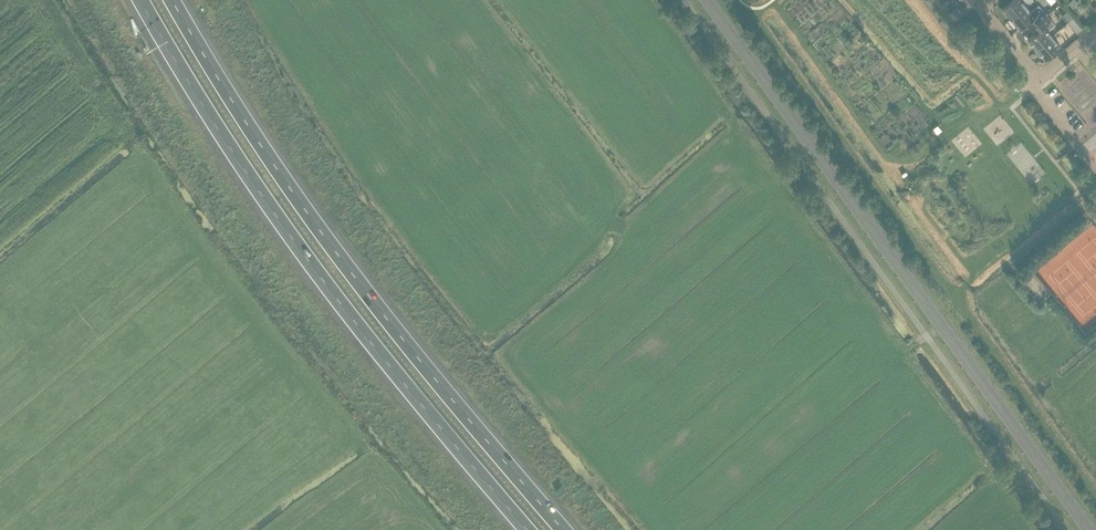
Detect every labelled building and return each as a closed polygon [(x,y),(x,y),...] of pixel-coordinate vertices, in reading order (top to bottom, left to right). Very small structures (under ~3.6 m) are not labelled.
[(1011,18),(1026,6),(1025,5),(1031,0),(1011,0),(1002,8),(1011,18)] [(1038,5),(1030,11),(1026,6),(1011,18),(1019,28),(1025,23),(1029,28),(1046,14),(1038,5)] [(958,7),(949,15),(954,21),(963,13),(958,7)] [(1054,24),(1046,14),(1029,28),(1033,33),(1027,38),(1036,48),(1051,35),(1046,30),(1054,24)] [(1067,22),(1076,32),(1081,28),(1072,18),(1067,22)] [(1044,58),(1059,46),(1051,35),(1036,48),(1044,58)]
